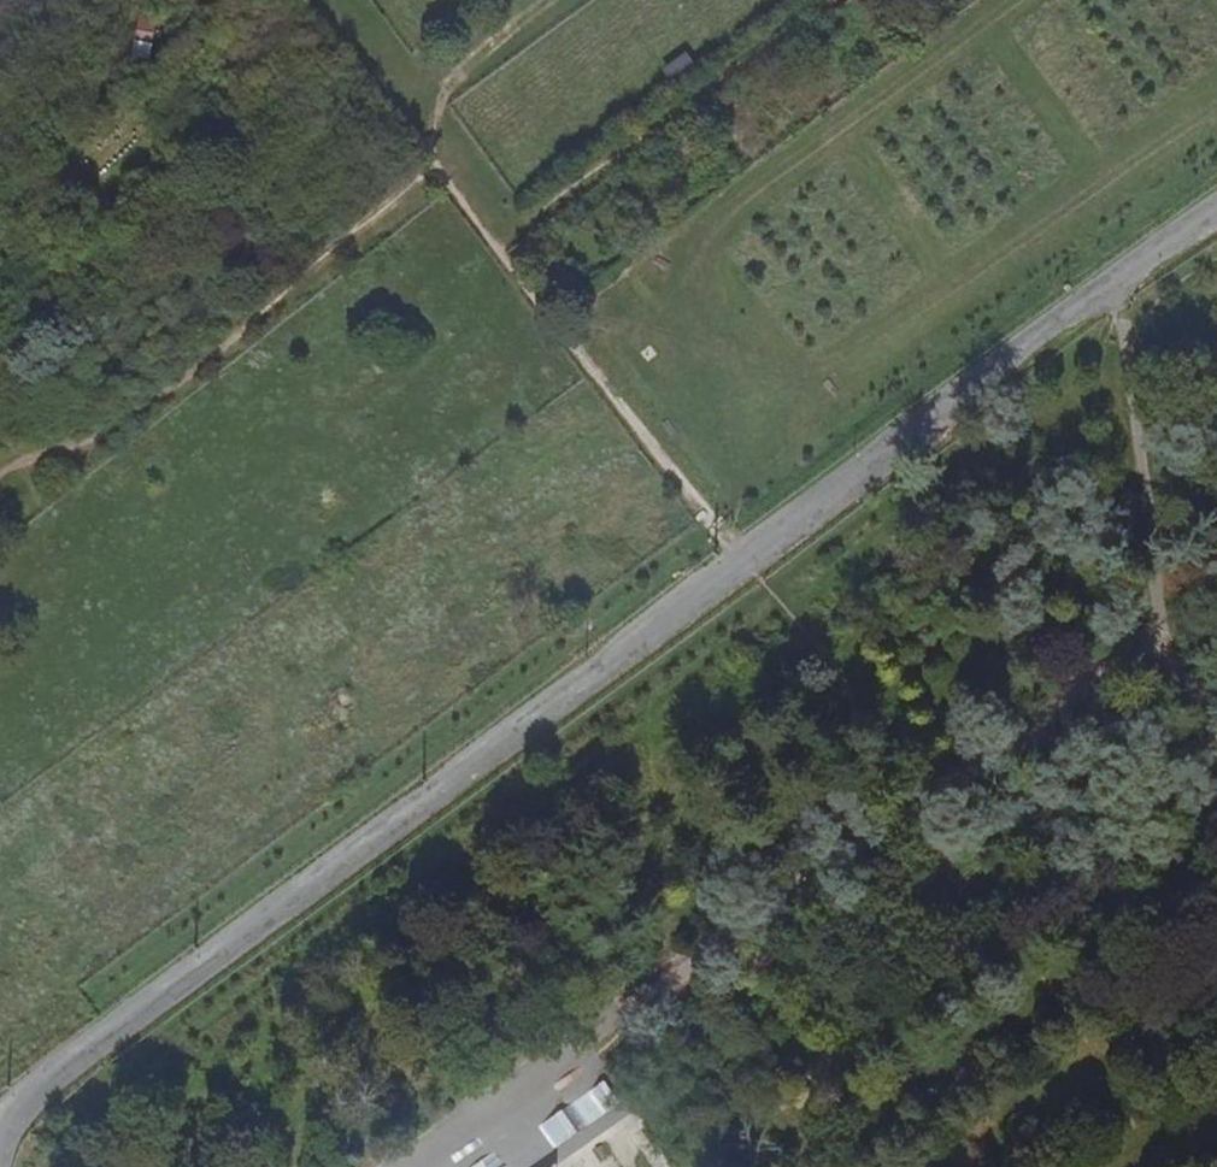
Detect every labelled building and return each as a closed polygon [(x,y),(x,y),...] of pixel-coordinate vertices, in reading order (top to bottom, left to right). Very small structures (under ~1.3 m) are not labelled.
[(676,87),(680,92),(704,74),(699,68),(687,52),(663,71),(676,87)]
